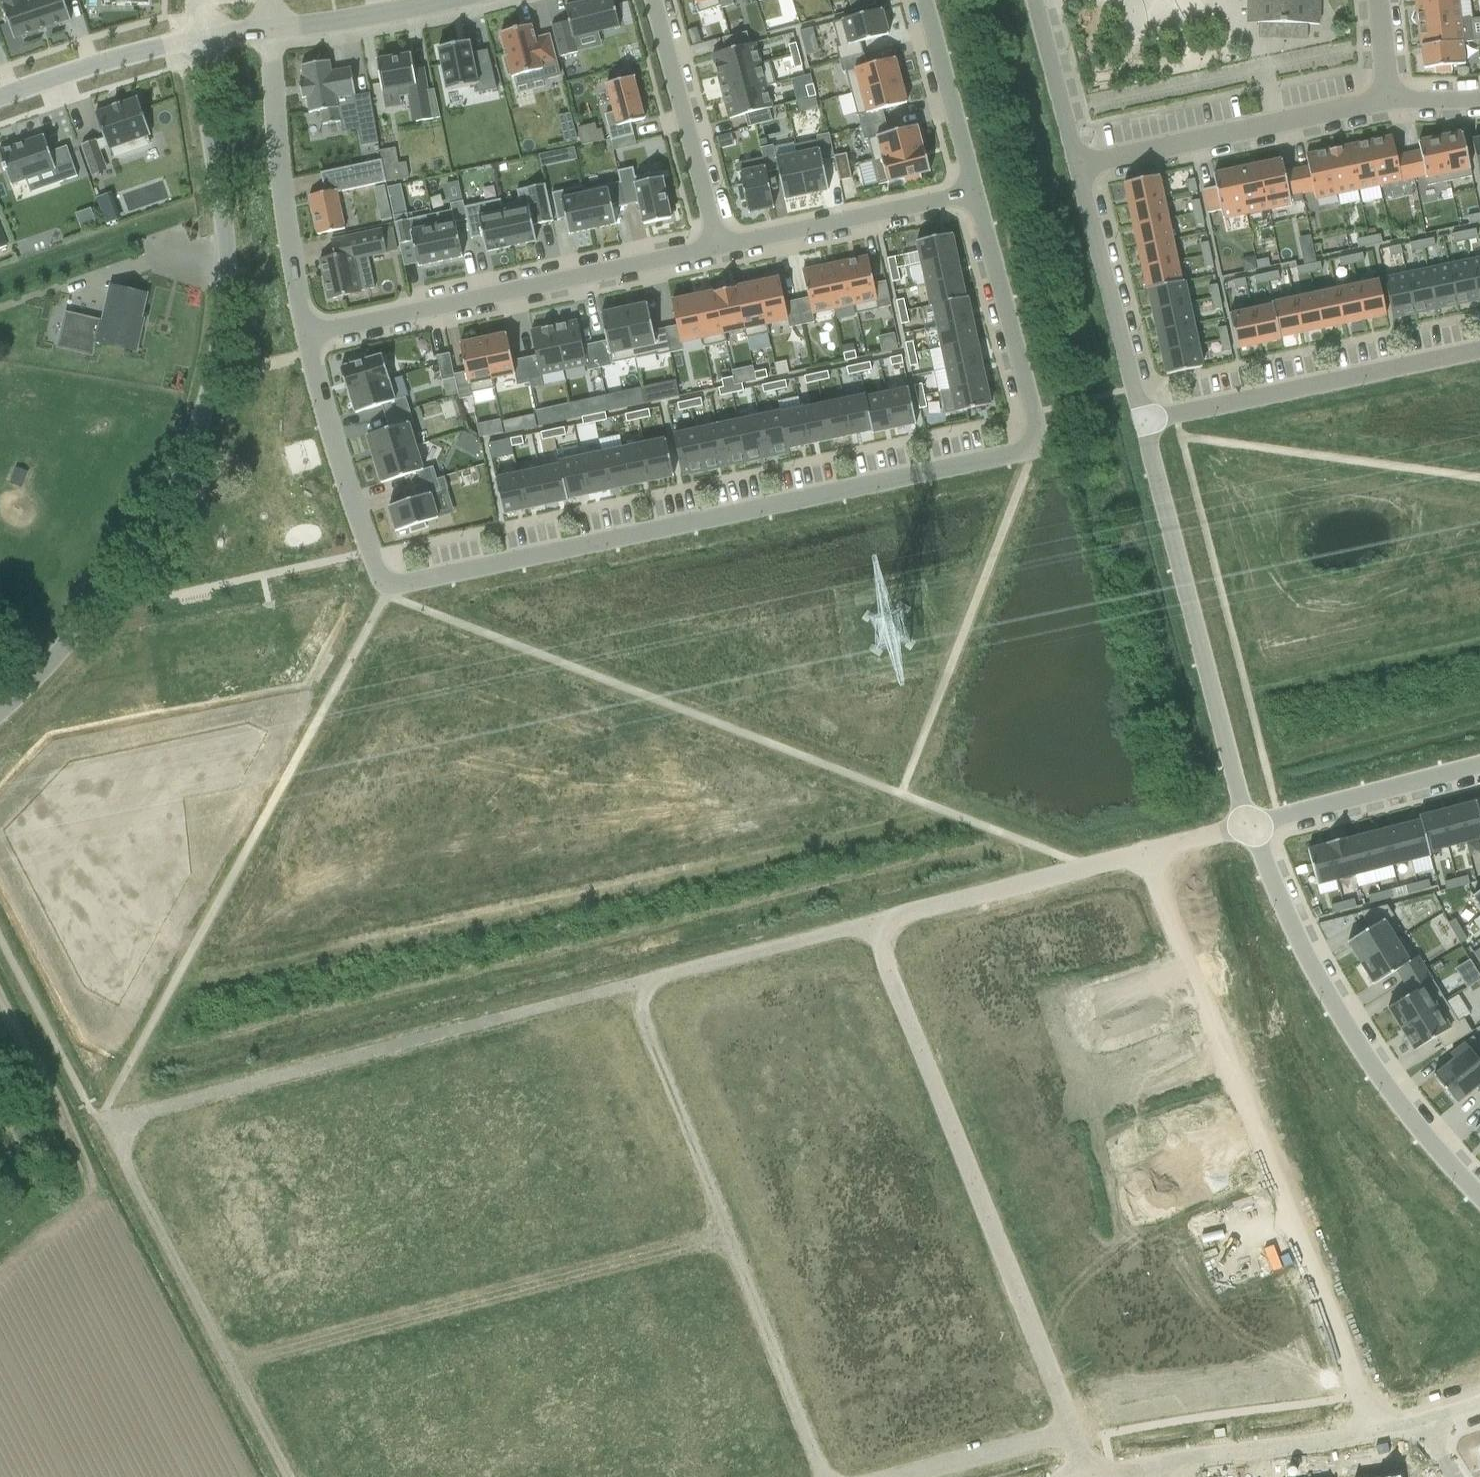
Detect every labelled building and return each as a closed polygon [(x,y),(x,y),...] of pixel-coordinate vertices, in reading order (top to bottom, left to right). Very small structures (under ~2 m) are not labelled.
[(13,39),(71,20),(64,0),(16,0),(14,1),(13,0),(9,1),(10,2),(2,5),(13,39)] [(613,0),(596,0),(565,8),(569,21),(551,26),(559,57),(578,52),(575,38),(619,27),(613,0)] [(698,14),(720,6),(718,0),(694,0),(698,14)] [(720,6),(721,9),(733,5),(732,0),(718,0),(720,6)] [(851,11),(876,5),(874,0),(848,0),(851,11)] [(1248,1),(1258,1),(1257,24),(1319,25),(1320,0),(1248,0),(1248,1)] [(1457,0),(1447,0),(1416,4),(1418,25),(1469,19),(1469,18),(1459,19),(1457,0)] [(882,10),(832,23),(838,46),(835,47),(839,61),(863,54),(860,42),(888,35),(882,10)] [(1471,41),(1469,19),(1418,25),(1421,47),(1471,41)] [(538,71),(541,81),(558,76),(547,35),(533,39),(529,26),(498,33),(505,59),(501,59),(506,76),(509,75),(510,78),(538,71)] [(746,32),(722,39),(725,51),(750,45),(746,32)] [(469,41),(438,48),(447,91),(476,85),(477,93),(497,89),(487,50),(472,53),(469,41)] [(1472,41),(1471,41),(1421,47),(1424,69),(1433,68),(1434,73),(1452,71),(1451,66),(1465,64),(1462,43),(1472,41)] [(725,51),(712,54),(718,76),(770,63),(769,62),(760,64),(755,43),(750,45),(725,51)] [(796,43),(788,45),(791,57),(799,55),(796,43)] [(412,123),(440,118),(434,90),(427,91),(423,68),(413,70),(411,54),(399,56),(390,57),(390,58),(376,60),(381,91),(397,89),(399,97),(408,96),(412,123)] [(863,54),(839,61),(842,73),(845,72),(851,94),(901,81),(895,58),(866,66),(863,54)] [(799,55),(791,57),(794,69),(802,67),(799,55)] [(302,99),(303,98),(307,97),(309,112),(308,112),(308,113),(321,111),(323,124),(322,124),(322,125),(340,122),(340,121),(358,118),(354,95),(355,95),(350,67),(349,68),(349,69),(331,72),(329,62),(330,62),(330,61),(300,66),(301,67),(304,81),(300,82),(300,81),(299,82),(302,99)] [(770,63),(718,76),(723,97),(775,84),(770,63)] [(630,123),(644,120),(633,77),(606,84),(613,112),(605,115),(609,127),(607,128),(610,141),(633,135),(630,123)] [(901,81),(851,94),(857,116),(858,116),(861,128),(885,122),(882,110),(906,103),(901,81)] [(775,84),(723,97),(729,119),(744,115),(769,109),(772,108),(766,87),(775,85),(775,84)] [(813,85),(805,87),(808,98),(816,96),(813,85)] [(96,140),(81,145),(89,166),(103,161),(99,150),(107,147),(108,150),(112,148),(115,157),(149,145),(146,136),(150,135),(137,98),(120,104),(120,103),(118,104),(114,105),(112,106),(112,107),(95,113),(104,139),(97,142),(96,140)] [(370,98),(359,100),(362,115),(373,113),(370,98)] [(769,109),(744,115),(748,127),(772,121),(769,109)] [(885,122),(861,128),(864,140),(867,140),(872,160),(871,160),(872,161),(923,147),(923,146),(922,147),(917,126),(888,133),(885,122)] [(578,127),(582,145),(598,141),(594,123),(578,127)] [(1449,181),(1471,177),(1462,133),(1440,138),(1449,181)] [(817,141),(795,145),(806,195),(828,190),(822,161),(834,158),(833,157),(829,134),(816,137),(817,141)] [(0,151),(0,156),(3,165),(2,166),(4,171),(5,171),(10,185),(54,170),(59,183),(77,176),(67,146),(50,152),(44,135),(0,151)] [(1379,185),(1413,178),(1408,155),(1396,157),(1392,137),(1370,142),(1379,185)] [(1413,178),(1425,175),(1427,186),(1449,181),(1440,138),(1418,143),(1420,152),(1408,155),(1413,178)] [(767,139),(759,141),(760,148),(762,158),(764,168),(765,168),(766,173),(778,170),(784,200),(806,195),(795,145),(794,145),(796,155),(776,159),(773,146),(768,147),(767,139)] [(1472,141),(1479,177),(1479,176),(1479,140),(1472,141)] [(1358,190),(1379,185),(1370,142),(1349,146),(1358,190)] [(1337,194),(1358,190),(1349,146),(1328,151),(1337,194)] [(923,147),(872,161),(878,185),(903,179),(904,184),(921,180),(920,174),(930,172),(923,147)] [(1301,194),(1313,191),(1315,199),(1337,194),(1328,151),(1305,155),(1308,168),(1296,171),(1301,194)] [(846,154),(833,157),(834,158),(839,181),(851,179),(846,154)] [(742,185),(737,186),(740,203),(745,202),(748,214),(774,208),(766,173),(765,168),(764,168),(762,158),(737,164),(742,185)] [(381,160),(320,173),(324,193),(309,196),(317,235),(345,229),(337,193),(386,182),(383,167),(381,160)] [(1282,161),(1258,165),(1268,209),(1303,202),(1301,194),(1296,171),(1284,173),(1282,161)] [(398,164),(383,167),(386,182),(409,178),(406,163),(398,164)] [(1245,214),(1268,209),(1258,165),(1236,170),(1245,214)] [(617,171),(619,182),(624,207),(639,203),(643,225),(671,219),(662,178),(661,178),(660,172),(634,178),(632,168),(624,170),(617,171)] [(1236,170),(1213,175),(1216,187),(1203,190),(1208,214),(1221,211),(1222,219),(1245,214),(1236,170)] [(1128,206),(1164,198),(1159,176),(1123,183),(1128,206)] [(1197,191),(1194,179),(1186,181),(1189,193),(1197,191)] [(583,187),(582,187),(591,230),(616,225),(613,209),(624,207),(619,182),(584,190),(583,187)] [(500,200),(499,200),(509,247),(536,242),(533,226),(552,222),(544,185),(516,191),(518,202),(501,206),(500,200)] [(582,187),(551,193),(557,221),(565,219),(568,235),(591,230),(582,187)] [(1133,227),(1168,219),(1164,198),(1128,206),(1133,227)] [(509,247),(499,200),(463,207),(470,239),(482,237),(485,252),(509,247)] [(1201,212),(1199,200),(1190,202),(1193,214),(1201,212)] [(452,210),(431,215),(441,262),(462,257),(455,223),(466,220),(463,207),(462,202),(451,204),(452,210)] [(1204,224),(1201,212),(1193,214),(1196,226),(1204,224)] [(1479,214),(1467,216),(1469,225),(1479,222),(1479,217),(1479,214)] [(431,215),(394,223),(399,245),(413,242),(418,267),(441,262),(431,215)] [(1137,248),(1173,240),(1168,219),(1133,227),(1137,248)] [(334,256),(319,259),(328,300),(360,293),(353,260),(387,253),(384,242),(394,240),(391,227),(331,240),(334,256)] [(1477,238),(1475,229),(1463,232),(1465,240),(1477,238)] [(1465,240),(1463,232),(1451,234),(1453,243),(1465,240)] [(952,234),(916,242),(921,264),(957,256),(952,234)] [(1382,243),(1380,235),(1368,237),(1370,246),(1382,243)] [(1370,246),(1368,237),(1356,240),(1358,248),(1370,246)] [(1435,247),(1433,238),(1421,241),(1423,249),(1435,247)] [(1177,261),(1173,240),(1137,248),(1142,269),(1177,261)] [(1423,249),(1421,241),(1409,243),(1411,252),(1423,249)] [(1210,254),(1208,242),(1199,244),(1202,256),(1210,254)] [(1402,254),(1400,245),(1388,248),(1390,256),(1402,254)] [(1364,262),(1362,253),(1350,256),(1352,264),(1364,262)] [(1213,266),(1210,254),(1202,256),(1205,268),(1213,266)] [(957,256),(921,264),(925,285),(961,277),(957,256)] [(1352,264),(1350,256),(1338,258),(1340,267),(1352,264)] [(868,257),(845,262),(857,314),(879,309),(891,306),(885,282),(874,284),(868,257)] [(894,257),(887,259),(889,271),(897,269),(894,257)] [(1269,267),(1268,259),(1256,261),(1257,269),(1269,267)] [(1478,300),(1479,300),(1479,259),(1470,261),(1478,300)] [(1181,282),(1177,261),(1142,269),(1146,290),(1184,282),(1183,281),(1181,282)] [(1478,300),(1470,261),(1448,265),(1457,304),(1478,300)] [(845,262),(824,266),(834,309),(854,305),(856,314),(857,314),(845,262)] [(1321,271),(1320,262),(1308,265),(1310,273),(1321,271)] [(1310,273),(1308,265),(1296,267),(1298,276),(1310,273)] [(1436,309),(1457,304),(1448,265),(1427,270),(1436,309)] [(808,298),(796,301),(801,325),(814,322),(812,314),(834,309),(824,266),(802,271),(808,298)] [(897,269),(889,271),(892,282),(900,281),(897,269)] [(1414,313),(1436,309),(1427,270),(1406,274),(1414,313)] [(1279,280),(1277,271),(1266,274),(1267,282),(1279,280)] [(1267,282),(1266,274),(1254,276),(1255,285),(1267,282)] [(1414,313),(1406,274),(1384,279),(1392,318),(1414,313)] [(961,277),(925,285),(930,306),(968,298),(968,297),(965,298),(961,277)] [(1246,287),(1244,278),(1232,281),(1234,289),(1246,287)] [(779,279),(757,284),(768,334),(769,333),(767,324),(787,320),(789,328),(801,325),(796,301),(784,303),(779,279)] [(1386,316),(1378,280),(1356,285),(1364,320),(1386,316)] [(1153,311),(1188,303),(1184,282),(1146,290),(1146,291),(1148,290),(1153,311)] [(757,284),(736,288),(746,338),(768,334),(757,284)] [(1219,296),(1217,284),(1208,286),(1211,298),(1219,296)] [(1364,320),(1356,285),(1335,290),(1343,325),(1364,320)] [(140,319),(145,295),(112,287),(103,323),(67,315),(60,346),(91,353),(94,340),(135,350),(140,332),(135,331),(138,319),(140,319)] [(735,288),(715,292),(725,343),(726,342),(724,333),(743,329),(745,338),(746,338),(736,288),(735,288)] [(1343,325),(1335,290),(1314,294),(1321,329),(1343,325)] [(714,293),(694,297),(704,347),(725,343),(715,292),(713,292),(714,293)] [(1321,329),(1314,294),(1293,299),(1300,334),(1321,329)] [(1222,308),(1219,296),(1211,298),(1213,310),(1222,308)] [(676,326),(665,329),(670,353),(682,350),(681,342),(701,338),(703,347),(704,347),(694,297),(671,302),(676,326)] [(968,298),(930,306),(930,307),(932,306),(936,327),(972,319),(968,298)] [(904,299),(896,301),(898,313),(906,311),(904,299)] [(1300,334),(1293,299),(1272,303),(1280,340),(1281,340),(1280,338),(1300,334)] [(1157,332),(1192,324),(1188,303),(1153,311),(1157,332)] [(1280,340),(1272,303),(1271,303),(1271,305),(1251,310),(1259,345),(1280,340)] [(647,304),(624,309),(634,359),(656,354),(656,356),(670,353),(665,329),(653,331),(647,304)] [(606,341),(594,344),(599,368),(612,365),(611,364),(634,359),(624,309),(600,314),(606,341)] [(1259,345),(1251,310),(1229,314),(1237,350),(1259,345)] [(906,311),(898,313),(901,324),(909,323),(906,311)] [(972,319),(936,327),(941,348),(977,340),(972,319)] [(577,322),(554,327),(563,370),(586,365),(587,371),(599,368),(594,344),(582,346),(577,322)] [(1162,353),(1197,345),(1192,324),(1157,332),(1162,353)] [(536,356),(524,359),(529,383),(530,389),(543,386),(540,375),(563,370),(554,327),(552,327),(542,329),(530,332),(536,356)] [(1228,339),(1226,327),(1217,329),(1220,341),(1228,339)] [(506,334),(483,339),(493,389),(494,389),(492,379),(514,375),(516,386),(529,383),(524,359),(512,361),(506,334)] [(465,372),(453,375),(454,378),(459,399),(471,397),(471,394),(493,389),(483,339),(459,344),(465,372)] [(1231,351),(1228,339),(1220,341),(1222,352),(1231,351)] [(977,340),(941,348),(945,369),(981,361),(977,340)] [(913,342),(905,343),(907,355),(915,354),(913,342)] [(1166,375),(1202,367),(1197,345),(1162,353),(1166,375)] [(855,351),(843,354),(844,361),(856,359),(855,351)] [(449,353),(436,356),(442,381),(454,378),(453,375),(449,353)] [(915,354),(907,355),(910,367),(918,365),(915,354)] [(349,365),(340,368),(347,392),(390,379),(382,355),(366,360),(365,355),(348,360),(349,365)] [(901,356),(889,358),(891,366),(903,364),(901,356)] [(981,361),(945,369),(950,390),(986,383),(981,361)] [(870,362),(858,365),(860,373),(871,370),(870,362)] [(858,365),(846,367),(848,375),(860,373),(858,365)] [(765,370),(754,372),(755,380),(767,378),(765,370)] [(827,371),(816,374),(817,382),(829,379),(827,371)] [(816,374),(804,376),(805,384),(817,382),(816,374)] [(744,375),(733,377),(734,385),(742,383),(746,382),(744,375)] [(733,377),(721,380),(723,387),(730,386),(734,385),(733,377)] [(389,379),(347,392),(348,393),(349,393),(355,413),(381,405),(385,417),(409,410),(405,397),(395,401),(388,381),(390,380),(389,379)] [(785,380),(773,383),(775,391),(787,388),(785,380)] [(664,385),(667,399),(679,397),(676,383),(664,385)] [(734,385),(730,386),(731,394),(743,391),(742,387),(742,383),(734,385)] [(773,383),(762,385),(763,393),(775,391),(773,383)] [(950,390),(940,392),(944,414),(954,412),(990,405),(986,383),(950,390)] [(921,384),(914,386),(916,397),(924,396),(921,384)] [(723,387),(718,388),(719,392),(720,396),(731,394),(730,386),(723,387)] [(908,388),(886,393),(894,429),(916,424),(908,388)] [(865,395),(864,395),(872,433),(894,429),(886,393),(866,397),(865,395)] [(864,395),(843,400),(851,436),(871,431),(872,434),(872,433),(864,395)] [(924,396),(916,397),(919,409),(926,407),(924,396)] [(606,398),(594,401),(597,414),(605,413),(609,412),(606,398)] [(700,398),(689,401),(691,409),(702,406),(700,398)] [(843,400),(822,404),(830,440),(851,436),(843,400)] [(689,401),(677,403),(679,411),(691,409),(689,401)] [(822,404),(801,409),(809,445),(830,440),(822,404)] [(801,409),(780,413),(788,451),(789,451),(788,449),(809,445),(801,409)] [(389,428),(366,435),(374,460),(416,447),(408,423),(413,422),(409,410),(385,417),(389,428)] [(548,410),(535,413),(538,427),(551,424),(548,410)] [(648,410),(637,412),(638,420),(650,417),(648,410)] [(637,412),(625,415),(627,422),(638,420),(637,412)] [(597,414),(593,415),(595,423),(607,420),(605,413),(597,414)] [(780,413),(759,418),(767,456),(788,451),(780,413)] [(593,415),(581,418),(583,425),(595,423),(593,415)] [(759,418),(737,422),(746,460),(767,456),(759,418)] [(737,422),(716,427),(724,465),(746,460),(737,422)] [(716,427),(695,431),(703,469),(724,465),(716,427)] [(564,428),(552,430),(554,438),(566,435),(564,428)] [(552,430),(540,433),(542,440),(554,438),(552,430)] [(695,431),(673,436),(681,474),(703,469),(695,431)] [(522,436),(510,439),(512,447),(523,444),(522,436)] [(666,440),(644,445),(651,481),(673,476),(666,440)] [(644,445),(622,449),(630,485),(651,481),(644,445)] [(416,447),(374,460),(381,483),(409,475),(413,486),(436,479),(433,467),(423,470),(416,447)] [(622,449),(601,454),(609,490),(630,485),(622,449)] [(601,454),(580,458),(588,494),(609,490),(601,454)] [(580,458),(559,463),(567,501),(568,501),(567,498),(588,494),(580,458)] [(559,465),(538,469),(546,505),(567,501),(559,463),(558,463),(559,465)] [(538,469),(517,474),(525,510),(546,505),(538,469)] [(517,474),(495,478),(503,514),(525,510),(517,474)] [(416,498),(388,507),(396,532),(409,528),(410,532),(427,527),(425,523),(438,519),(430,494),(440,491),(436,479),(413,486),(416,498)] [(1457,807),(1466,843),(1479,839),(1479,817),(1476,802),(1457,807)] [(1457,807),(1438,811),(1447,847),(1466,843),(1457,807)] [(1438,811),(1419,816),(1430,856),(1429,852),(1447,847),(1438,811)] [(1419,820),(1401,825),(1411,861),(1430,856),(1419,816),(1418,816),(1419,820)] [(1401,825),(1383,830),(1392,866),(1411,861),(1401,825)] [(1383,830),(1364,834),(1373,871),(1392,866),(1383,830)] [(1346,838),(1345,838),(1355,875),(1373,871),(1364,834),(1346,839),(1346,838)] [(1345,838),(1327,843),(1336,880),(1355,875),(1345,838)] [(1326,844),(1307,849),(1317,885),(1336,880),(1327,843),(1326,843),(1326,844)] [(1467,876),(1456,879),(1458,887),(1469,884),(1467,876)] [(1456,879),(1444,882),(1446,890),(1458,887),(1456,879)] [(1428,880),(1416,883),(1418,891),(1430,888),(1428,880)] [(1416,883),(1405,886),(1407,894),(1418,891),(1416,883)] [(1391,890),(1379,893),(1381,900),(1393,897),(1391,890)] [(1379,893),(1368,896),(1370,903),(1381,900),(1379,893)] [(1354,899),(1342,902),(1344,910),(1356,907),(1354,899)] [(1342,902),(1330,905),(1333,913),(1344,910),(1342,902)] [(1370,928),(1347,942),(1360,962),(1401,938),(1401,937),(1397,940),(1385,921),(1393,916),(1387,906),(1386,905),(1360,912),(1370,928)] [(1455,919),(1448,923),(1454,933),(1461,929),(1455,919)] [(1461,929),(1454,933),(1460,944),(1467,940),(1461,929)] [(1401,938),(1360,962),(1373,985),(1396,971),(1403,982),(1425,968),(1418,956),(1413,958),(1401,938)] [(1410,994),(1387,1008),(1400,1029),(1445,1002),(1425,968),(1403,982),(1410,994)] [(1445,1002),(1400,1029),(1414,1051),(1437,1037),(1444,1048),(1471,1032),(1463,1018),(1458,1022),(1445,1002)] [(1433,1076),(1444,1090),(1479,1061),(1479,1046),(1472,1037),(1450,1054),(1454,1059),(1433,1076)] [(1444,1090),(1455,1104),(1476,1088),(1479,1092),(1479,1061),(1444,1090)] [(21,1127),(13,1132),(21,1146),(29,1141),(21,1127)]
